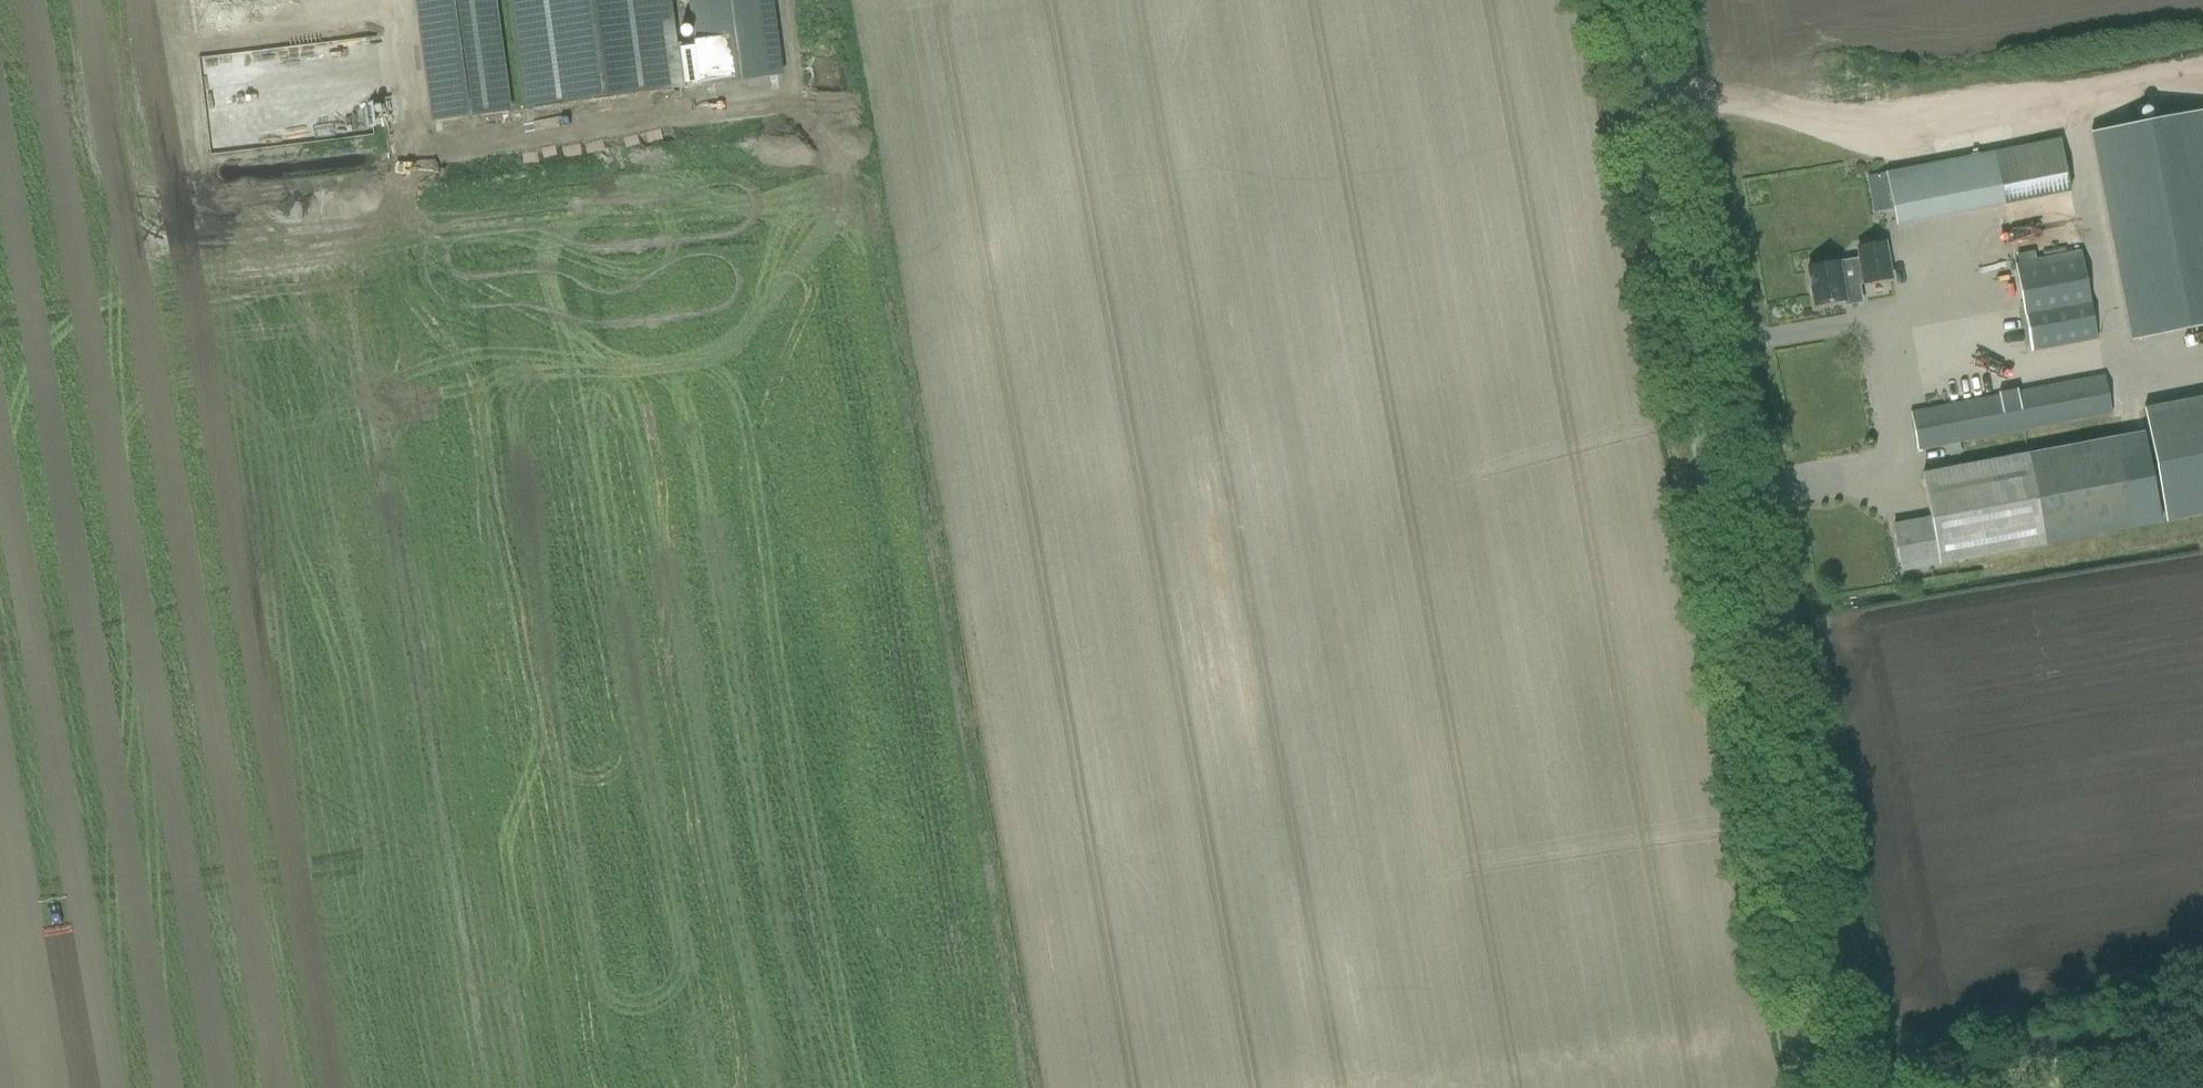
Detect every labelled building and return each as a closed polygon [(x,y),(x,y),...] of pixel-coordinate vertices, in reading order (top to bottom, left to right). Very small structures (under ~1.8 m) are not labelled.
[(494,0),(418,0),(435,122),(509,112),(494,0)] [(526,110),(681,89),(675,49),(668,0),(512,0),(526,110)] [(783,76),(773,0),(688,0),(695,47),(675,49),(681,89),(783,76)] [(2091,132),(2131,340),(2202,326),(2202,110),(2091,132)] [(2060,139),(1887,172),(1897,224),(2071,191),(2060,139)] [(1808,267),(1815,306),(1844,301),(1845,305),(1862,302),(1858,281),(1864,280),(1865,284),(1891,279),(1885,242),(1859,246),(1861,258),(1808,267)] [(2014,262),(2031,352),(2097,340),(2080,250),(2014,262)] [(1910,412),(1917,450),(2111,413),(2104,376),(1910,412)] [(2144,408),(2166,522),(2202,515),(2202,396),(2144,408)] [(1834,416),(1824,427),(1840,441),(1850,429),(1834,416)] [(1893,526),(1902,570),(2134,526),(2118,438),(2030,456),(1922,476),(1930,519),(1893,526)]
